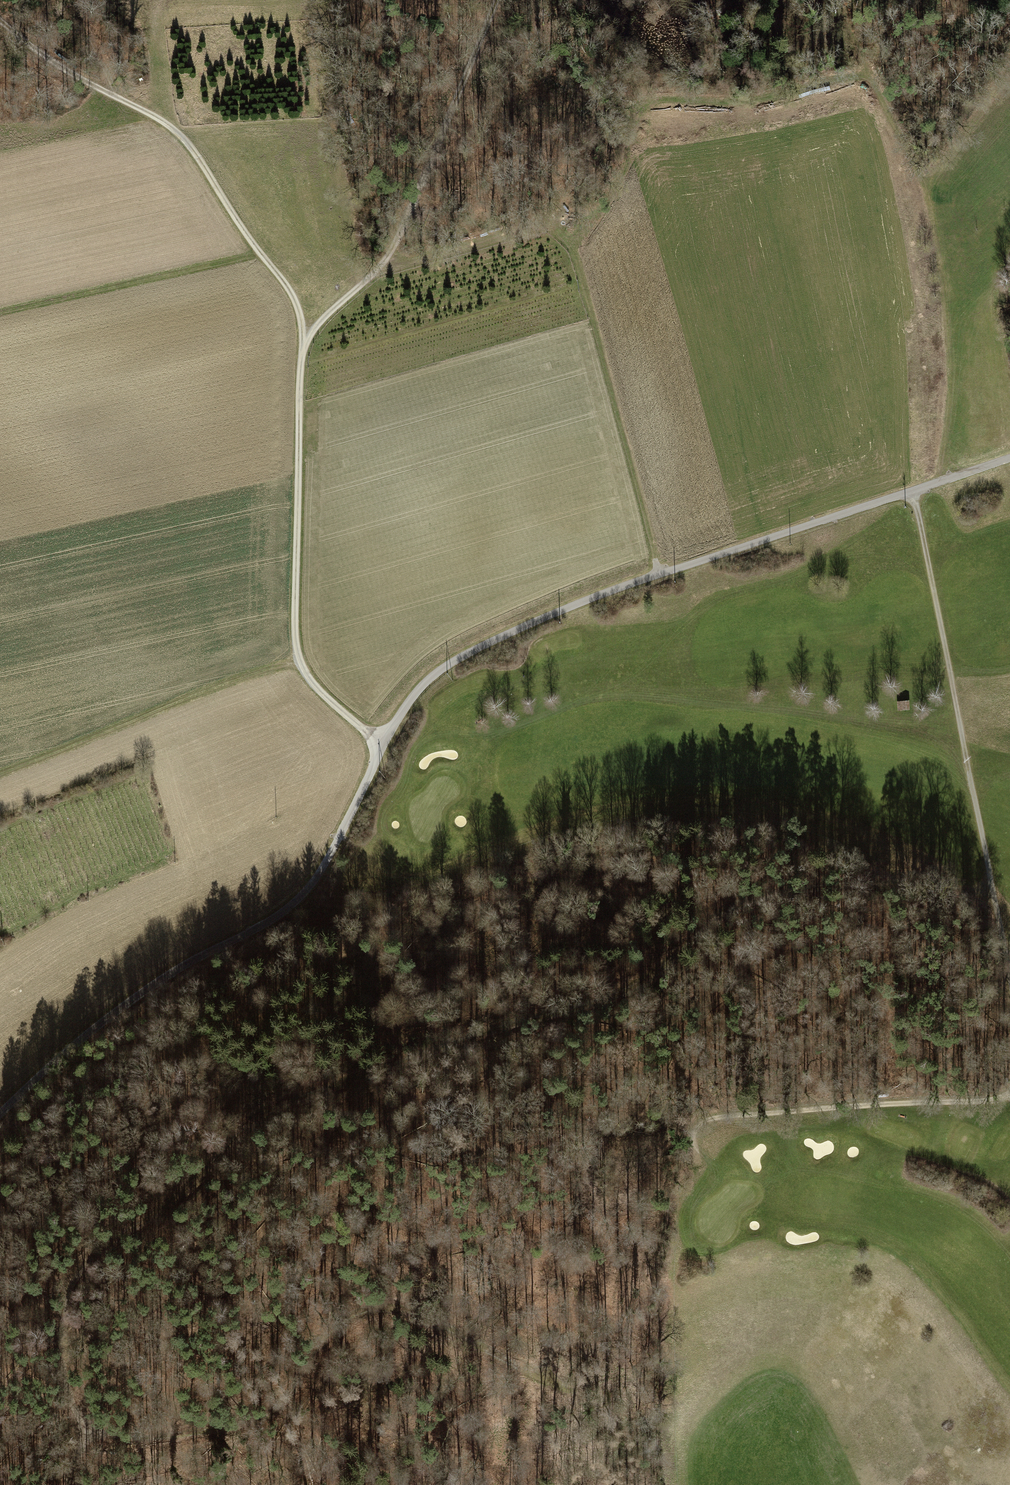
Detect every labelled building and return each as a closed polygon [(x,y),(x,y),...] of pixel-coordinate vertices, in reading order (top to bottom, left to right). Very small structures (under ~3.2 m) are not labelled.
[(910,701),(897,702),(898,711),(911,710),(910,701)]
